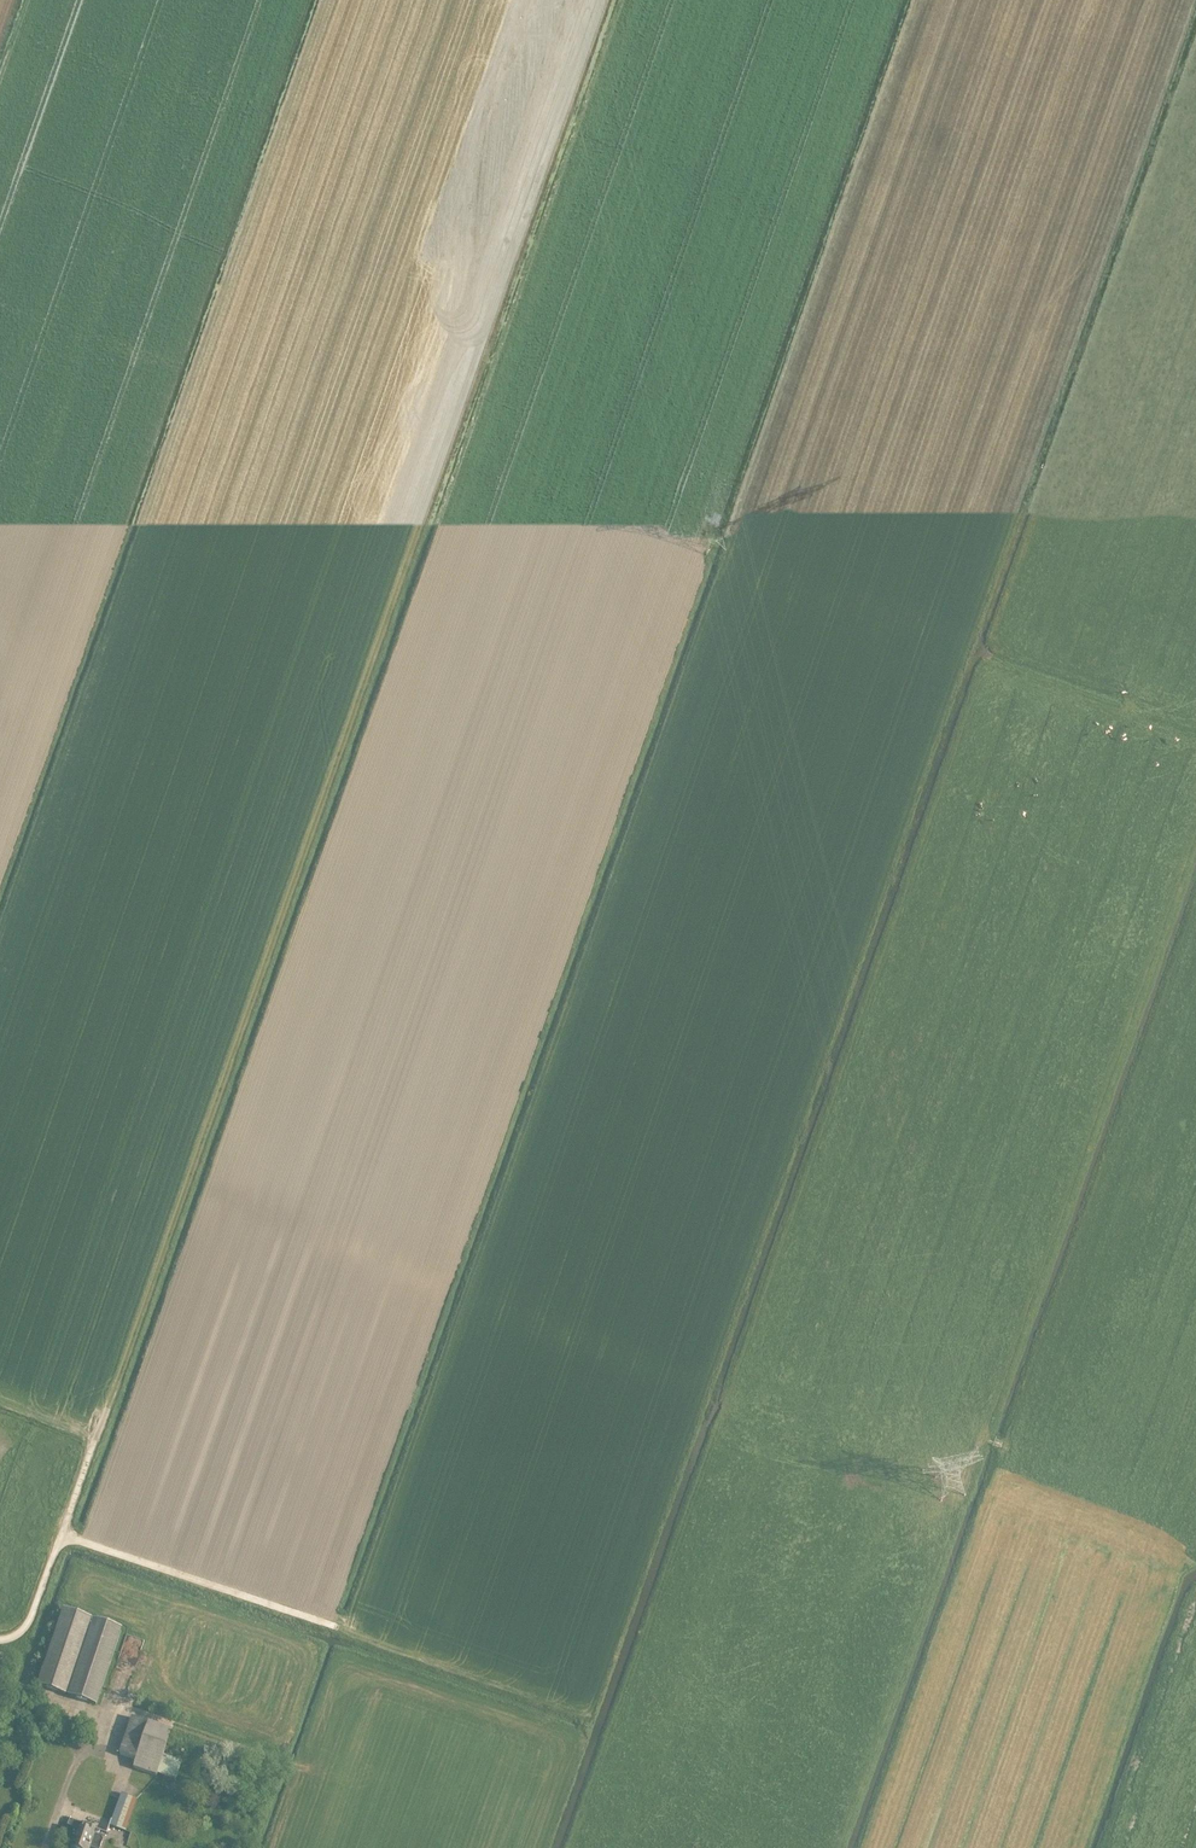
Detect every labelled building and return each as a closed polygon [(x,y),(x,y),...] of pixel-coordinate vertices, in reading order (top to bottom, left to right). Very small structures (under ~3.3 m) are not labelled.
[(37,1682),(65,1691),(91,1615),(63,1606),(37,1682)] [(67,1692),(95,1702),(121,1626),(93,1616),(67,1692)] [(157,1774),(157,1773),(172,1729),(131,1715),(118,1752),(135,1758),(133,1766),(157,1774)] [(110,1825),(126,1830),(137,1797),(122,1791),(110,1825)] [(98,1833),(100,1830),(71,1819),(69,1824),(77,1827),(70,1847),(73,1847),(89,1847),(99,1847),(104,1835),(98,1833)]
